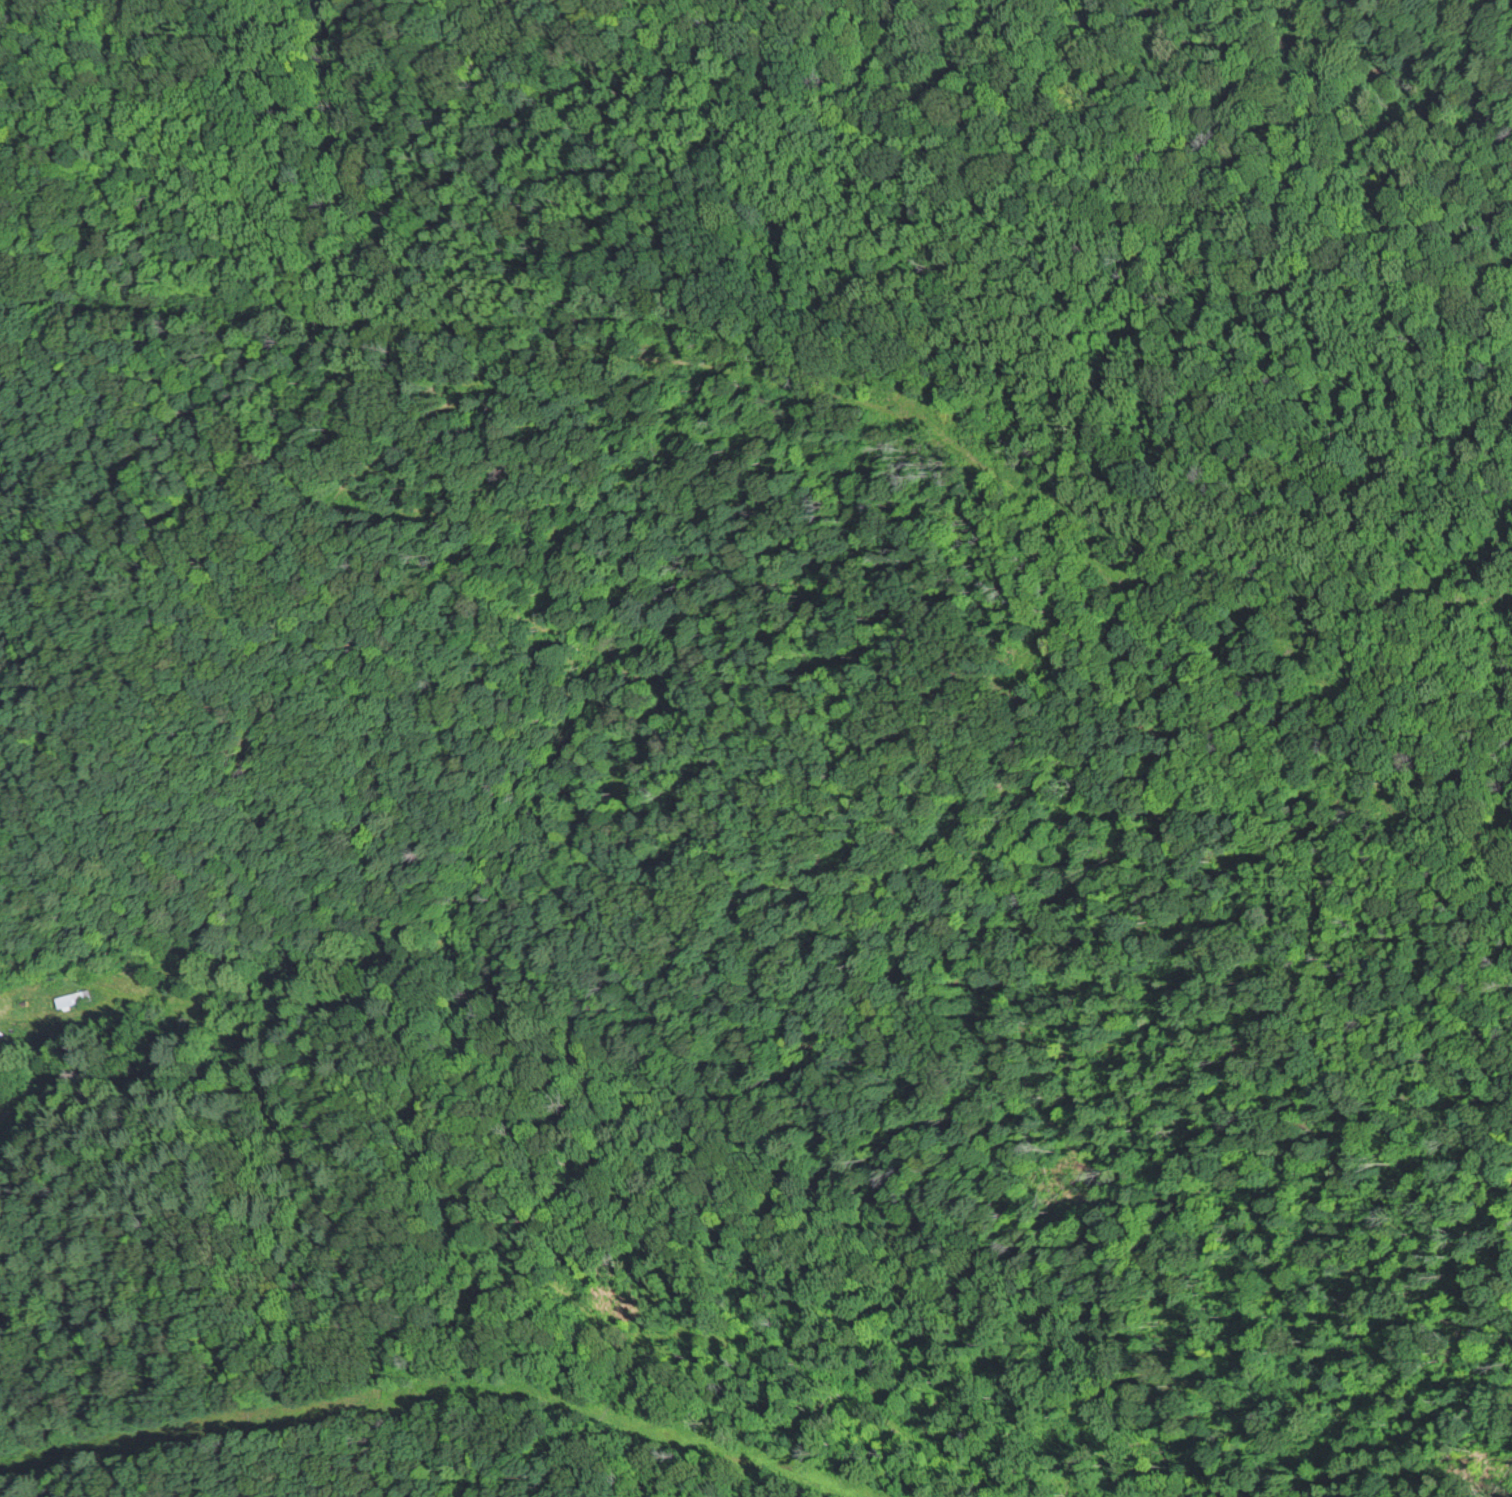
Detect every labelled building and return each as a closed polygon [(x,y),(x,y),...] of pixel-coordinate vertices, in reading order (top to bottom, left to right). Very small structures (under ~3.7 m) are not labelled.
[(57,994),(58,1006),(91,1002),(89,991),(57,994)]
